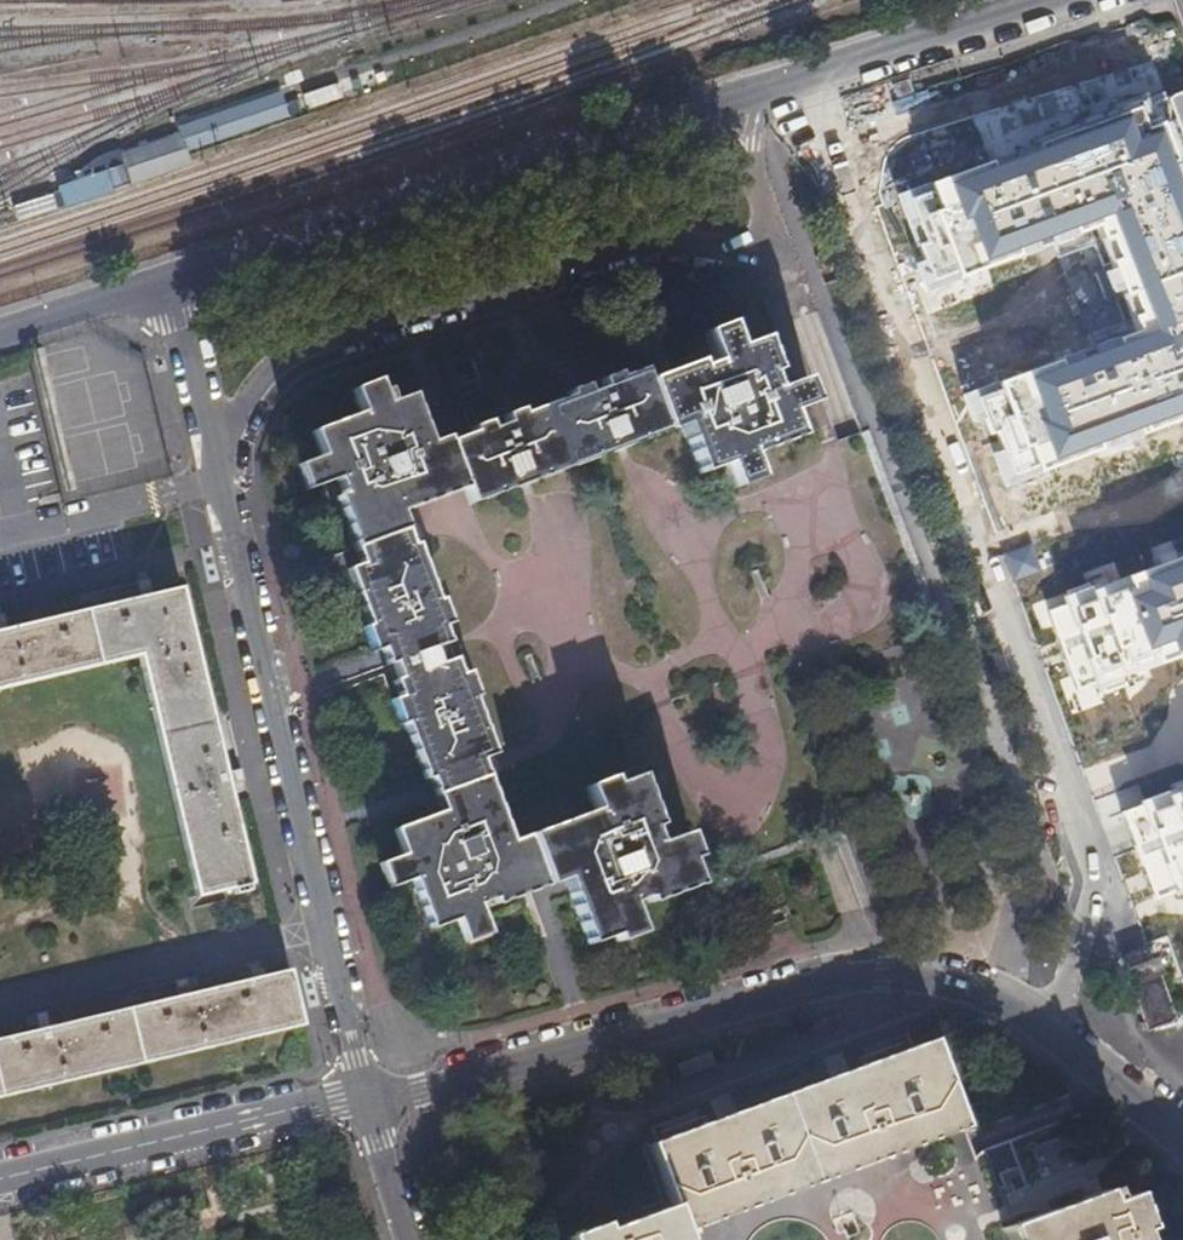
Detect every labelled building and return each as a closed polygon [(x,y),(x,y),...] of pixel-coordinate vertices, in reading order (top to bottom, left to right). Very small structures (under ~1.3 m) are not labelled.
[(890,189),(928,294),(1101,232),(1139,335),(975,394),(1007,481),(1182,417),(1182,151),(1161,91),(890,189)] [(122,153),(132,186),(193,168),(183,135),(122,153)] [(105,173),(58,187),(64,206),(111,192),(105,173)] [(356,414),(307,433),(315,458),(294,465),(302,491),(328,483),(356,564),(345,569),(366,626),(361,628),(371,652),(380,649),(385,665),(392,663),(398,679),(390,681),(396,699),(388,701),(397,728),(402,726),(422,783),(427,782),(438,812),(394,828),(402,855),(378,864),(388,891),(412,883),(430,931),(456,922),(463,943),(488,935),(480,912),(560,883),(584,949),(611,940),(613,945),(619,944),(637,932),(629,907),(646,900),(648,906),(698,888),(689,863),(694,861),(685,836),(654,848),(649,832),(653,830),(634,779),(609,788),(607,783),(582,793),(589,813),(508,843),(479,764),(489,760),(468,701),(471,700),(462,675),(455,677),(449,661),(434,666),(428,649),(443,644),(438,629),(444,627),(434,601),(432,602),(410,545),(406,546),(396,519),(458,496),(464,512),(678,433),(698,481),(721,472),(730,496),(755,487),(746,463),(797,444),(789,418),(805,412),(795,388),(779,394),(773,378),(779,376),(767,342),(740,352),(732,328),(707,337),(717,366),(704,370),(702,365),(647,385),(643,373),(617,382),(615,377),(597,383),(600,391),(582,397),(579,389),(562,396),(564,402),(515,419),(514,414),(497,420),(500,429),(485,434),(483,426),(465,432),(467,438),(441,447),(439,441),(423,446),(406,398),(386,405),(382,393),(376,395),(373,386),(349,395),(356,414)] [(833,534),(853,535),(853,504),(833,503),(833,534)] [(1042,601),(1076,694),(1182,655),(1182,551),(1042,601)] [(132,659),(192,900),(250,885),(181,588),(0,632),(0,690),(132,659)] [(831,598),(832,640),(850,639),(848,597),(831,598)] [(1121,812),(1154,903),(1182,892),(1182,790),(1121,812)] [(303,1026),(289,972),(0,1041),(0,1098),(303,1026)] [(1140,1032),(1171,1020),(1153,973),(1122,985),(1140,1032)] [(682,1225),(962,1124),(931,1041),(651,1141),(674,1204),(604,1230),(601,1223),(566,1235),(568,1239),(687,1239),(682,1225)] [(1153,1238),(1138,1198),(1113,1207),(1108,1194),(1005,1233),(1007,1239),(1147,1239),(1153,1238)]
